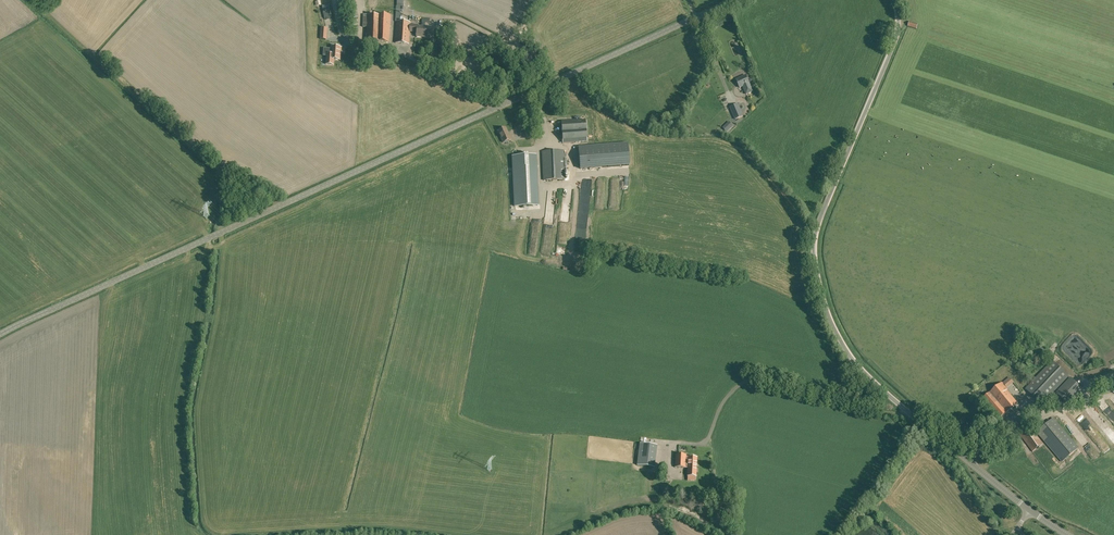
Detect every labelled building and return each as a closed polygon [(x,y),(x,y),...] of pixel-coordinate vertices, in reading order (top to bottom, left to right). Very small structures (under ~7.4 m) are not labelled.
[(357,9),(355,0),(344,0),(346,11),(349,10),(350,19),(358,18),(357,9)] [(370,41),(386,41),(387,14),(371,14),(370,41)] [(410,24),(410,22),(397,22),(396,43),(409,44),(409,31),(410,24)] [(418,25),(410,24),(409,31),(417,32),(416,36),(430,37),(431,27),(417,26),(418,25)] [(451,32),(436,43),(444,53),(454,45),(455,46),(458,43),(451,32)] [(324,48),(323,56),(326,56),(326,64),(333,65),(333,59),(340,60),(340,53),(341,53),(341,48),(331,47),(331,49),(324,48)] [(747,94),(753,91),(749,83),(750,83),(746,75),(736,80),(740,88),(743,86),(747,94)] [(743,116),(738,104),(730,107),(735,119),(743,116)] [(587,141),(586,120),(561,122),(563,143),(587,141)] [(503,142),(511,139),(509,134),(508,134),(505,127),(498,131),(503,142)] [(538,143),(521,146),(522,155),(539,152),(538,143)] [(628,143),(578,147),(580,169),(630,165),(628,143)] [(543,180),(565,179),(564,150),(542,151),(543,180)] [(515,207),(538,206),(535,156),(513,157),(514,181),(514,186),(515,207)] [(1045,356),(1048,351),(1038,345),(1035,350),(1045,356)] [(1047,400),(1069,377),(1052,361),(1025,389),(1043,405),(1047,400)] [(1078,386),(1069,377),(1047,400),(1051,404),(1053,406),(1054,407),(1055,406),(1056,404),(1062,399),(1066,402),(1068,400),(1080,387),(1078,386)] [(991,392),(983,399),(1000,418),(1009,411),(1017,404),(1005,389),(1006,388),(1005,388),(1002,383),(994,389),(993,389),(991,390),(991,392)] [(1078,448),(1053,419),(1037,432),(1062,462),(1078,448)] [(1032,452),(1043,444),(1029,424),(1017,431),(1032,452)] [(1098,461),(1104,456),(1089,441),(1084,447),(1098,461)] [(659,445),(641,443),(639,465),(657,467),(659,445)] [(675,454),(675,467),(685,468),(686,468),(688,468),(688,476),(696,476),(696,466),(697,458),(688,457),(688,458),(686,458),(686,455),(675,454)]
